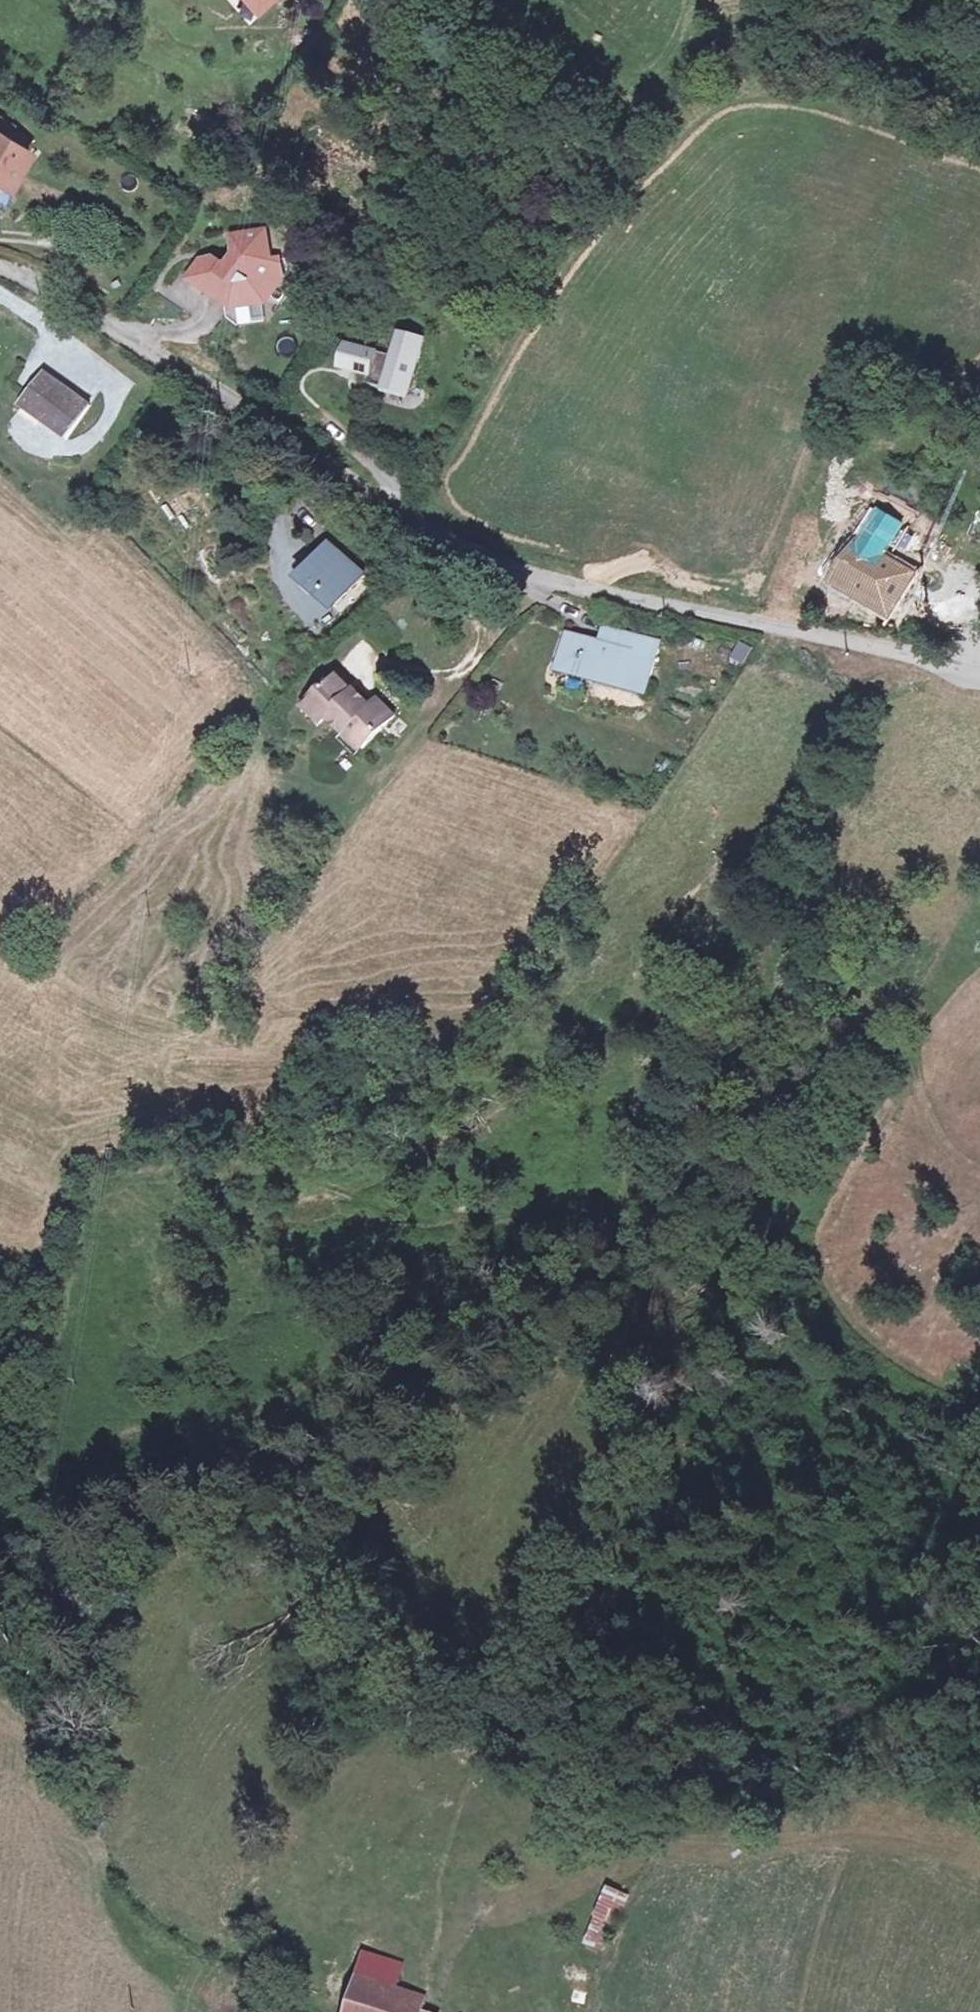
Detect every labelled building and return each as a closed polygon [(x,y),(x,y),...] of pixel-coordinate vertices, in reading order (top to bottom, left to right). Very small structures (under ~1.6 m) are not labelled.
[(260,20),(283,0),(242,0),(260,20)] [(6,136),(13,126),(0,118),(0,132),(6,136)] [(0,132),(0,169),(14,178),(31,151),(6,136),(0,132)] [(232,241),(235,257),(228,269),(224,270),(210,262),(205,263),(201,267),(190,283),(208,295),(213,287),(233,301),(235,310),(264,305),(273,290),(272,281),(280,279),(277,263),(269,265),(264,235),(232,241)] [(213,287),(208,295),(232,311),(235,310),(233,301),(213,287)] [(347,347),(342,365),(362,370),(360,376),(368,378),(366,387),(408,398),(423,342),(398,335),(392,359),(347,347)] [(362,370),(342,365),(341,371),(360,376),(362,370)] [(44,371),(23,401),(67,432),(88,402),(44,371)] [(881,509),(861,542),(891,560),(910,527),(881,509)] [(891,560),(861,542),(845,532),(822,573),(835,580),(832,587),(891,616),(918,576),(891,560)] [(363,568),(330,539),(301,572),(334,601),(363,568)] [(629,652),(573,639),(565,674),(636,691),(642,668),(656,671),(663,641),(634,634),(629,652)] [(338,674),(305,710),(326,729),(333,721),(367,753),(400,718),(379,699),(373,705),(338,674)] [(601,1884),(584,1944),(609,1951),(625,1891),(601,1884)] [(359,1971),(345,2011),(419,2011),(425,1994),(359,1971)]
